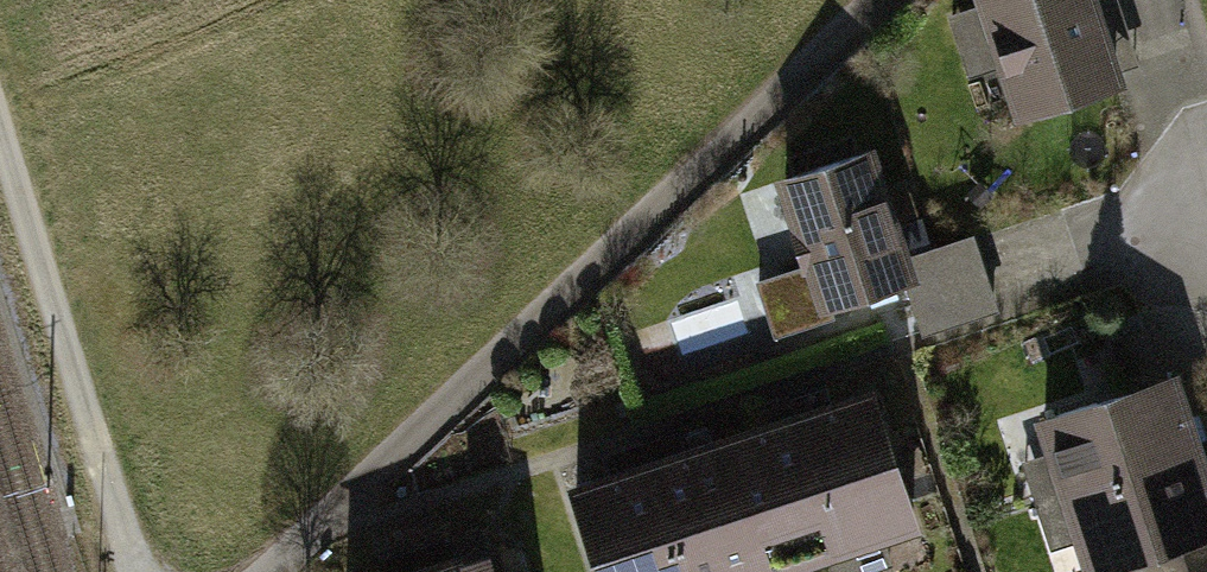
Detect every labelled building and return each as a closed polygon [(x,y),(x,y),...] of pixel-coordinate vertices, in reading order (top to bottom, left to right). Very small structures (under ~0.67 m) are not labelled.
[(1035,129),(1140,101),(1151,98),(1125,0),(1021,0),(1001,5),(1035,129)] [(771,292),(783,336),(919,299),(932,346),(1012,325),(991,248),(930,264),(902,163),(867,173),(861,151),(794,170),(800,191),(758,202),(770,246),(818,234),(829,276),(771,292)] [(1054,518),(1206,470),(1206,385),(1055,432),(1064,461),(1039,469),(1054,518)] [(814,428),(860,571),(905,571),(908,571),(903,556),(937,546),(892,404),(814,428)] [(736,453),(774,571),(860,571),(814,428),(736,453)] [(658,477),(688,571),(774,571),(736,453),(658,477)] [(1054,518),(1069,565),(1099,556),(1104,571),(1149,571),(1206,554),(1206,470),(1054,518)] [(580,502),(603,571),(688,571),(658,477),(580,502)] [(430,562),(434,571),(525,571),(518,550),(471,564),(467,550),(430,562)] [(430,562),(398,571),(434,571),(430,562)]
